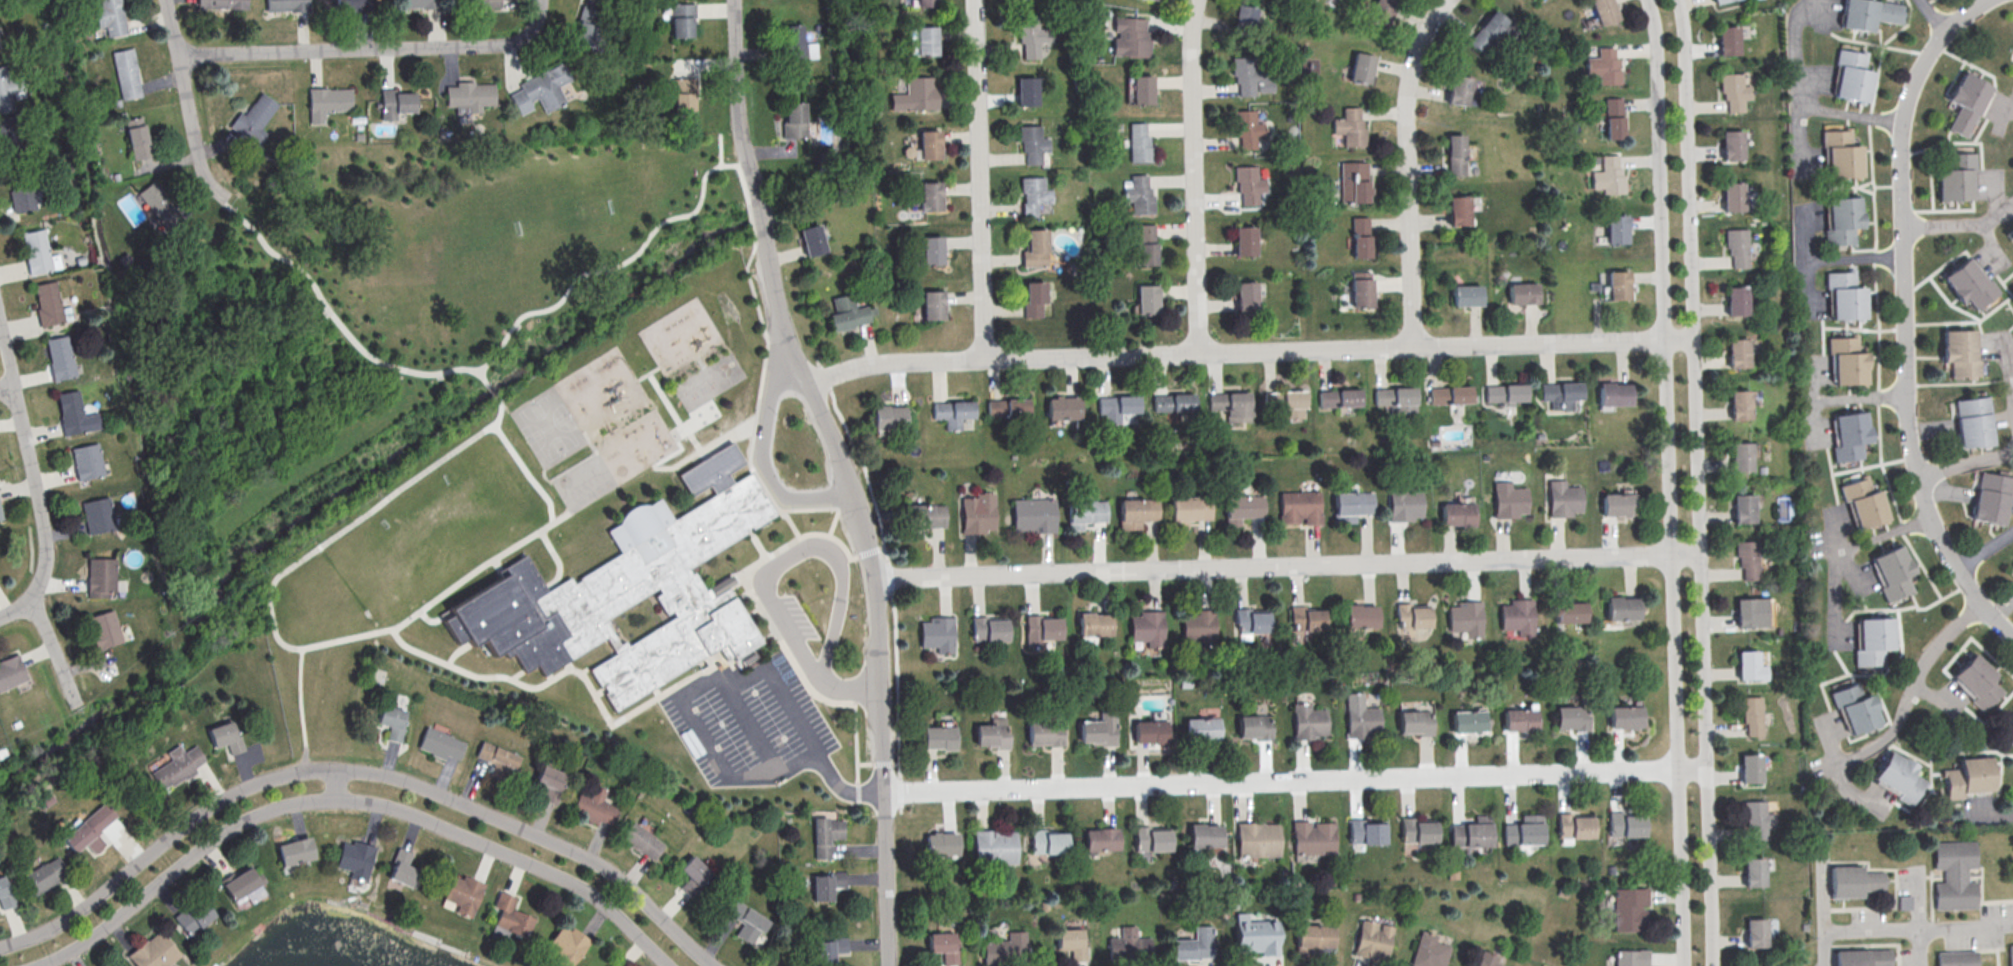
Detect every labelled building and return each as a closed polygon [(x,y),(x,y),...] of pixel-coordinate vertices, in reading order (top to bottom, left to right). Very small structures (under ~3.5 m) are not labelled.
[(107,40),(127,35),(120,0),(99,0),(107,40)] [(197,10),(197,0),(247,0),(246,11),(197,10)] [(266,13),(265,0),(306,0),(307,11),(266,13)] [(334,13),(334,0),(368,0),(368,13),(334,13)] [(439,8),(439,0),(400,0),(400,8),(439,8)] [(1614,20),(1610,0),(1591,0),(1595,24),(1614,20)] [(1901,23),(1904,4),(1873,0),(1844,0),(1841,27),(1872,31),(1874,20),(1901,23)] [(672,17),(672,37),(692,36),(692,16),(696,16),(696,2),(669,3),(669,17),(672,17)] [(572,41),(591,46),(601,10),(582,5),(572,41)] [(1252,27),(1254,6),(1234,5),(1232,25),(1252,27)] [(1481,52),(1492,37),(1487,33),(1491,27),(1499,32),(1507,21),(1491,9),(1467,41),(1481,52)] [(1013,16),(1036,15),(1036,28),(1049,28),(1049,42),(1037,42),(1037,59),(1021,59),(1021,42),(1017,42),(1017,35),(1014,35),(1013,16)] [(1112,18),(1142,19),(1142,31),(1145,31),(1145,39),(1148,39),(1147,59),(1124,58),(1124,56),(1110,56),(1111,38),(1115,38),(1116,30),(1112,30),(1112,18)] [(801,23),(783,24),(785,58),(803,57),(801,23)] [(914,25),(934,25),(934,55),(914,55),(914,25)] [(1715,26),(1736,26),(1737,54),(1716,55),(1715,26)] [(1599,84),(1617,83),(1616,46),(1597,47),(1597,56),(1585,57),(1585,74),(1598,73),(1599,84)] [(111,52),(121,100),(141,96),(131,48),(111,52)] [(1872,71),(1864,70),(1866,53),(1839,49),(1833,97),(1868,101),(1872,71)] [(1368,83),(1372,55),(1353,53),(1350,81),(1368,83)] [(1228,57),(1251,56),(1252,69),(1264,69),(1265,83),(1252,83),(1252,100),(1236,100),(1236,83),(1232,83),(1232,76),(1229,76),(1228,57)] [(518,86),(561,63),(570,82),(558,88),(566,104),(544,115),(536,100),(528,104),(531,110),(519,116),(509,97),(521,91),(518,86)] [(14,111),(10,93),(23,90),(21,77),(7,80),(4,65),(0,66),(0,114),(14,111)] [(1948,100),(1959,104),(1948,129),(1967,137),(1989,84),(1961,72),(1948,100)] [(1717,74),(1740,73),(1740,85),(1748,85),(1748,99),(1740,99),(1740,112),(1724,113),(1724,100),(1721,100),(1720,89),(1718,89),(1717,74)] [(1466,105),(1469,77),(1449,75),(1446,103),(1466,105)] [(936,109),(936,84),(932,85),(931,76),(905,77),(906,93),(889,93),(890,110),(936,109)] [(1015,76),(1036,76),(1036,106),(1015,106),(1015,76)] [(674,93),(675,112),(695,112),(694,92),(698,91),(698,78),(672,78),(672,93),(674,93)] [(455,83),(473,83),(473,86),(493,85),(494,106),(480,107),(480,114),(455,115),(455,108),(445,109),(444,88),(455,87),(455,83)] [(307,90),(309,126),(324,125),(323,113),(350,113),(350,91),(327,91),(327,90),(307,90)] [(380,91),(380,122),(395,122),(395,116),(413,116),(413,96),(400,96),(400,93),(394,94),(394,91),(380,91)] [(261,93),(278,105),(260,130),(266,134),(259,145),(253,141),(251,143),(229,128),(239,114),(243,117),(261,93)] [(1604,98),(1605,116),(1620,115),(1619,97),(1604,98)] [(781,102),(782,137),(807,137),(806,101),(781,102)] [(1362,107),(1342,107),(1343,118),(1332,118),(1332,133),(1343,132),(1344,146),(1363,145),(1362,107)] [(1230,110),(1253,110),(1254,123),(1261,122),(1261,136),(1253,136),(1254,149),(1238,150),(1238,137),(1234,137),(1234,129),(1231,129),(1230,110)] [(4,162),(25,157),(16,116),(0,119),(0,145),(4,162)] [(124,120),(133,161),(153,156),(150,141),(147,142),(141,116),(124,120)] [(1605,138),(1621,138),(1621,116),(1605,116),(1605,138)] [(1127,123),(1128,162),(1150,162),(1149,147),(1147,147),(1147,135),(1143,135),(1143,123),(1127,123)] [(1016,126),(1039,125),(1039,138),(1047,138),(1047,152),(1040,152),(1040,164),(1024,165),(1023,151),(1020,151),(1020,140),(1017,140),(1016,126)] [(917,129),(937,129),(937,159),(917,159),(917,129)] [(1719,130),(1740,129),(1741,158),(1720,158),(1719,130)] [(1463,134),(1446,134),(1447,175),(1464,175),(1463,134)] [(1861,176),(1860,145),(1825,146),(1826,177),(1861,176)] [(1937,169),(1937,200),(1971,199),(1971,170),(1975,170),(1974,152),(1950,153),(1950,169),(1937,169)] [(1620,193),(1619,154),(1600,154),(1601,171),(1590,171),(1591,188),(1602,187),(1602,193),(1620,193)] [(1232,167),(1255,166),(1255,179),(1262,179),(1263,193),(1255,193),(1255,206),(1240,206),(1239,193),(1236,193),(1236,186),(1232,186),(1232,167)] [(5,179),(27,174),(34,205),(12,210),(5,179)] [(1129,175),(1130,215),(1153,214),(1152,194),(1149,195),(1149,187),(1145,187),(1145,175),(1129,175)] [(1019,178),(1042,177),(1042,190),(1050,190),(1050,203),(1035,203),(1035,215),(1021,215),(1020,202),(1023,202),(1022,193),(1020,193),(1019,178)] [(1367,199),(1366,179),(1347,180),(1347,183),(1342,184),(1342,191),(1349,191),(1350,200),(1367,199)] [(137,193),(138,193),(153,181),(183,219),(167,231),(156,217),(137,193)] [(917,181),(938,181),(938,211),(917,211),(917,181)] [(1720,182),(1741,181),(1741,210),(1721,210),(1720,182)] [(116,202),(135,226),(148,216),(129,192),(116,202)] [(1448,196),(1449,224),(1468,224),(1467,196),(1448,196)] [(1825,245),(1854,244),(1853,227),(1861,227),(1859,196),(1827,198),(1828,229),(1824,229),(1825,245)] [(1606,243),(1626,243),(1625,214),(1605,215),(1606,243)] [(817,223),(797,229),(805,256),(825,250),(817,223)] [(1233,226),(1253,226),(1253,256),(1233,256),(1233,226)] [(21,233),(30,274),(51,270),(42,229),(21,233)] [(1025,229),(1046,229),(1047,266),(1021,267),(1021,251),(1023,251),(1023,242),(1026,242),(1025,229)] [(1723,229),(1745,229),(1746,268),(1729,268),(1729,255),(1726,255),(1726,244),(1723,244),(1723,229)] [(1369,257),(1368,231),(1353,231),(1354,257),(1369,257)] [(920,236),(941,236),(941,265),(920,265),(920,236)] [(1155,264),(1155,242),(1138,243),(1139,264),(1155,264)] [(1997,292),(1969,255),(1941,277),(1960,301),(1966,297),(1975,309),(1997,292)] [(1628,299),(1627,270),(1607,271),(1608,299),(1628,299)] [(1371,277),(1365,277),(1365,271),(1351,271),(1351,307),(1371,306),(1371,277)] [(1831,289),(1832,319),(1865,318),(1864,287),(1855,287),(1854,271),(1825,272),(1826,289),(1831,289)] [(32,286),(41,327),(63,322),(53,281),(32,286)] [(1024,317),(1041,316),(1041,303),(1045,303),(1044,281),(1024,281),(1024,317)] [(1235,282),(1255,282),(1255,311),(1235,311),(1235,282)] [(1508,283),(1508,303),(1531,303),(1531,283),(1508,283)] [(1136,284),(1157,284),(1157,314),(1136,314),(1136,284)] [(1479,285),(1451,286),(1452,305),(1480,304),(1479,285)] [(1724,287),(1744,286),(1745,315),(1724,316),(1724,287)] [(921,290),(942,290),(942,320),(921,320),(921,290)] [(855,306),(852,292),(828,298),(832,313),(827,314),(831,330),(871,320),(867,303),(855,306)] [(1974,329),(1941,330),(1942,367),(1950,367),(1951,377),(1981,376),(1981,373),(1986,373),(1986,366),(1975,366),(1974,329)] [(44,339),(54,381),(75,376),(66,335),(44,339)] [(1827,337),(1827,353),(1834,353),(1834,384),(1866,384),(1866,351),(1857,351),(1857,337),(1827,337)] [(1725,339),(1746,339),(1746,367),(1726,368),(1725,339)] [(1557,382),(1579,381),(1580,399),(1539,401),(1538,384),(1557,383),(1557,382)] [(1630,404),(1629,382),(1597,383),(1598,410),(1611,410),(1611,405),(1630,404)] [(1501,384),(1524,383),(1524,401),(1484,402),(1483,386),(1502,385),(1501,384)] [(1446,386),(1468,385),(1469,403),(1428,404),(1428,388),(1446,387),(1446,386)] [(1391,387),(1413,386),(1414,404),(1373,406),(1372,389),(1391,388),(1391,387)] [(1336,389),(1358,388),(1359,406),(1318,408),(1317,391),(1336,391),(1336,389)] [(55,394),(64,436),(86,431),(76,389),(55,394)] [(1280,391),(1302,390),(1303,408),(1262,409),(1262,393),(1280,392),(1280,391)] [(1225,392),(1247,391),(1248,409),(1207,411),(1206,394),(1225,393),(1225,392)] [(1727,392),(1747,391),(1748,420),(1727,420),(1727,392)] [(1170,394),(1192,393),(1192,411),(1152,413),(1151,396),(1170,395),(1170,394)] [(1096,395),(1096,413),(1105,413),(1105,421),(1119,421),(1119,412),(1138,412),(1138,394),(1096,395)] [(1959,448),(1992,444),(1987,396),(1954,399),(1959,448)] [(1047,398),(1047,419),(1079,418),(1078,397),(1047,398)] [(987,399),(987,416),(1027,415),(1027,398),(987,399)] [(932,402),(933,419),(945,418),(946,429),(962,428),(962,418),(973,417),(972,400),(932,402)] [(873,404),(874,428),(905,427),(905,405),(887,405),(887,404),(873,404)] [(1830,415),(1836,461),(1863,458),(1861,443),(1870,442),(1866,410),(1830,415)] [(450,609),(501,578),(497,572),(500,570),(525,555),(545,587),(547,591),(570,577),(574,585),(581,581),(579,578),(621,553),(608,531),(619,524),(615,518),(645,499),(649,506),(660,499),(672,518),(713,494),(708,485),(690,496),(677,474),(731,441),(743,462),(726,473),(732,482),(750,471),(762,490),(758,492),(762,498),(765,496),(776,514),(753,529),(751,526),(748,527),(746,529),(747,532),(688,568),(691,573),(693,572),(705,591),(731,575),(733,578),(736,582),(728,588),(762,643),(735,660),(732,655),(726,659),(718,647),(714,649),(653,687),(614,711),(604,694),(608,692),(606,689),(604,686),(601,688),(589,669),(615,653),(605,638),(566,662),(548,673),(544,675),(537,664),(525,672),(524,670),(514,653),(507,657),(503,650),(494,656),(484,639),(473,645),(471,642),(468,638),(459,643),(444,620),(454,614),(452,612),(450,609)] [(70,449),(96,443),(103,475),(77,481),(70,449)] [(1728,444),(1748,443),(1749,472),(1728,472),(1728,444)] [(2004,524),(2012,477),(1979,472),(1972,519),(2004,524)] [(1858,528),(1888,520),(1880,489),(1871,491),(1868,477),(1840,484),(1844,501),(1851,499),(1858,528)] [(1546,480),(1546,517),(1569,517),(1569,512),(1579,512),(1578,487),(1562,487),(1562,480),(1546,480)] [(1491,482),(1492,519),(1515,518),(1515,513),(1524,513),(1524,488),(1508,489),(1508,481),(1491,482)] [(1386,484),(1387,522),(1409,521),(1409,516),(1419,516),(1418,491),(1403,491),(1402,484),(1386,484)] [(1278,492),(1279,524),(1298,523),(1297,515),(1304,515),(1305,524),(1319,523),(1318,491),(1278,492)] [(961,498),(962,532),(981,531),(981,528),(995,527),(994,492),(975,492),(975,497),(961,498)] [(1331,493),(1357,492),(1357,493),(1370,493),(1371,514),(1353,514),(1353,523),(1332,523),(1331,493)] [(1599,494),(1631,493),(1632,517),(1618,517),(1618,515),(1600,515),(1599,494)] [(1731,495),(1751,494),(1752,523),(1731,524),(1731,495)] [(1222,496),(1248,495),(1248,497),(1261,496),(1262,517),(1238,518),(1238,526),(1223,527),(1222,496)] [(82,502),(108,496),(115,528),(89,534),(82,502)] [(1169,497),(1196,497),(1196,499),(1208,498),(1208,520),(1184,520),(1185,529),(1170,529),(1169,497)] [(1011,499),(1012,529),(1034,528),(1034,532),(1055,531),(1054,498),(1011,499)] [(1063,500),(1064,530),(1081,530),(1081,523),(1106,522),(1105,499),(1063,500)] [(1118,499),(1119,529),(1140,529),(1140,520),(1158,520),(1158,499),(1118,499)] [(1439,503),(1471,502),(1472,526),(1458,527),(1457,524),(1440,525),(1439,503)] [(945,503),(904,504),(905,536),(919,536),(919,527),(945,526),(945,503)] [(1733,542),(1756,541),(1757,580),(1740,581),(1740,568),(1737,568),(1737,557),(1734,557),(1733,542)] [(1914,591),(1907,575),(1913,572),(1902,544),(1874,555),(1885,585),(1881,586),(1887,601),(1914,591)] [(115,557),(88,558),(88,597),(107,597),(107,591),(116,591),(115,557)] [(1603,597),(1604,621),(1636,620),(1636,598),(1618,598),(1618,596),(1603,597)] [(1734,599),(1763,598),(1764,627),(1735,627),(1734,599)] [(1507,600),(1530,599),(1531,637),(1514,637),(1514,630),(1498,630),(1498,605),(1507,605),(1507,600)] [(1551,599),(1552,623),(1584,623),(1583,600),(1566,601),(1566,599),(1551,599)] [(1455,602),(1478,601),(1479,639),(1462,639),(1462,632),(1446,632),(1446,607),(1455,607),(1455,602)] [(1393,604),(1394,629),(1428,628),(1427,607),(1413,607),(1413,605),(1408,605),(1408,603),(1393,604)] [(1342,605),(1343,628),(1375,627),(1374,606),(1361,607),(1361,605),(1356,605),(1356,604),(1342,605)] [(1288,607),(1288,632),(1322,631),(1321,610),(1308,610),(1307,608),(1302,608),(1302,606),(1288,607)] [(1232,609),(1233,634),(1266,633),(1266,612),(1252,612),(1252,610),(1247,610),(1247,608),(1232,609)] [(95,649),(123,641),(114,609),(86,617),(95,649)] [(1212,610),(1213,645),(1196,645),(1196,640),(1180,641),(1179,615),(1190,614),(1190,610),(1212,610)] [(1160,611),(1161,646),(1144,647),(1144,641),(1128,642),(1128,616),(1138,616),(1138,612),(1160,611)] [(1092,613),(1092,612),(1077,612),(1078,637),(1111,636),(1111,613),(1092,613)] [(1059,617),(1040,617),(1040,614),(1024,614),(1025,644),(1026,646),(1041,646),(1041,640),(1060,639),(1059,617)] [(928,621),(919,621),(919,647),(936,647),(936,653),(952,653),(952,616),(928,616),(928,621)] [(984,620),(984,616),(971,616),(972,641),(984,640),(984,642),(1007,641),(1006,619),(984,620)] [(1893,618),(1859,618),(1860,649),(1855,650),(1855,666),(1885,665),(1884,649),(1893,649),(1893,618)] [(1734,651),(1755,650),(1755,665),(1763,665),(1763,679),(1735,680),(1734,651)] [(28,680),(0,692),(0,661),(17,654),(28,680)] [(1972,684),(1976,680),(1982,686),(1993,673),(1979,661),(1974,667),(1970,664),(1965,670),(1970,674),(1966,678),(1972,684)] [(1848,735),(1882,723),(1874,700),(1866,702),(1859,682),(1833,691),(1848,735)] [(1738,697),(1760,697),(1761,736),(1744,736),(1744,723),(1741,724),(1741,712),(1738,713),(1738,697)] [(1344,701),(1345,738),(1367,738),(1367,733),(1377,733),(1376,708),(1361,708),(1360,701),(1344,701)] [(1291,703),(1292,740),(1315,740),(1314,735),(1324,735),(1323,710),(1308,710),(1308,703),(1291,703)] [(380,704),(375,722),(390,726),(387,738),(400,741),(404,727),(401,726),(405,710),(380,704)] [(1607,707),(1638,706),(1639,729),(1625,730),(1625,727),(1607,728),(1607,707)] [(1553,708),(1585,707),(1585,730),(1571,731),(1571,728),(1553,729),(1553,708)] [(1501,710),(1533,709),(1534,733),(1520,733),(1520,731),(1502,731),(1501,710)] [(1450,712),(1482,711),(1482,734),(1468,735),(1468,732),(1450,733),(1450,712)] [(1079,721),(1080,741),(1090,741),(1091,743),(1100,743),(1100,745),(1114,745),(1114,712),(1099,712),(1099,721),(1079,721)] [(1397,714),(1429,713),(1430,736),(1416,737),(1416,734),(1398,735),(1397,714)] [(2004,743),(2012,743),(2012,714),(2005,714),(2004,743)] [(975,724),(975,745),(985,744),(985,747),(996,746),(996,749),(1008,748),(1007,717),(996,717),(996,724),(975,724)] [(1237,718),(1269,717),(1270,740),(1256,741),(1256,738),(1238,739),(1237,718)] [(1184,720),(1216,719),(1217,742),(1203,743),(1203,740),(1185,741),(1184,720)] [(206,728),(212,747),(226,742),(230,753),(243,749),(239,735),(235,736),(230,720),(206,728)] [(1132,721),(1164,720),(1165,744),(1151,744),(1151,742),(1133,742),(1132,721)] [(1028,722),(1028,743),(1048,743),(1048,746),(1063,745),(1063,721),(1028,722)] [(922,726),(954,725),(954,749),(922,749),(922,726)] [(453,736),(426,726),(418,747),(445,757),(446,754),(459,759),(465,742),(453,737),(453,736)] [(482,739),(475,755),(493,763),(488,775),(501,780),(507,766),(514,769),(520,755),(482,739)] [(196,771),(193,767),(205,760),(195,744),(183,751),(177,741),(164,750),(170,758),(150,771),(163,792),(196,771)] [(1913,803),(1926,780),(1912,772),(1916,765),(1888,750),(1871,780),(1913,803)] [(1738,755),(1759,754),(1759,783),(1739,783),(1738,755)] [(1945,798),(1963,797),(1963,792),(1992,791),(1991,757),(1959,758),(1960,769),(1944,769),(1945,798)] [(541,763),(534,781),(548,787),(544,798),(556,803),(562,790),(559,788),(565,773),(541,763)] [(606,790),(602,800),(616,806),(610,822),(597,817),(595,822),(568,811),(581,780),(606,790)] [(80,821),(104,801),(116,814),(98,829),(100,831),(95,835),(93,832),(91,834),(80,821)] [(1741,802),(1763,801),(1763,814),(1771,814),(1772,827),(1763,828),(1764,840),(1749,840),(1748,828),(1745,828),(1745,820),(1741,820),(1741,802)] [(1607,812),(1608,836),(1640,836),(1639,815),(1622,815),(1622,812),(1607,812)] [(1557,814),(1557,838),(1589,837),(1588,816),(1571,817),(1571,814),(1557,814)] [(1488,815),(1489,846),(1450,847),(1449,825),(1472,824),(1472,816),(1488,815)] [(1540,815),(1541,844),(1502,845),(1502,825),(1519,824),(1519,815),(1540,815)] [(813,817),(815,858),(832,857),(831,838),(844,837),(843,819),(827,819),(827,816),(813,817)] [(1401,819),(1401,843),(1433,842),(1432,821),(1415,822),(1415,818),(1401,819)] [(631,820),(620,835),(653,860),(664,845),(631,820)] [(60,838),(73,853),(85,843),(92,852),(103,843),(95,835),(93,832),(91,834),(80,821),(60,838)] [(1291,821),(1292,855),(1333,854),(1332,822),(1312,823),(1312,827),(1308,828),(1308,821),(1291,821)] [(1349,821),(1350,845),(1381,845),(1381,824),(1364,824),(1363,821),(1349,821)] [(1187,823),(1188,848),(1219,847),(1219,826),(1201,826),(1201,823),(1187,823)] [(1234,823),(1235,858),(1278,857),(1277,824),(1261,825),(1261,823),(1234,823)] [(1134,826),(1135,850),(1169,849),(1168,829),(1148,830),(1148,826),(1134,826)] [(1030,829),(1031,853),(1066,852),(1065,832),(1047,832),(1047,828),(1030,829)] [(1084,829),(1084,854),(1093,854),(1093,850),(1117,850),(1116,828),(1084,829)] [(973,829),(973,859),(996,859),(996,863),(1016,863),(1016,829),(973,829)] [(924,833),(925,854),(957,854),(957,832),(924,833)] [(277,844),(282,866),(315,858),(310,836),(277,844)] [(352,844),(342,841),(336,867),(352,871),(350,877),(366,881),(375,846),(353,840),(352,844)] [(1933,843),(1974,842),(1974,869),(1966,869),(1966,883),(1974,882),(1975,909),(1935,910),(1934,884),(1943,883),(1942,870),(1933,870),(1933,843)] [(412,888),(420,870),(406,864),(411,853),(398,847),(392,861),(395,862),(389,877),(412,888)] [(692,853),(678,867),(689,878),(680,887),(690,896),(701,886),(699,883),(710,872),(692,853)] [(44,861),(20,876),(32,895),(56,880),(54,878),(66,871),(56,855),(45,862),(44,861)] [(1741,858),(1761,858),(1762,887),(1741,887),(1741,858)] [(250,866),(260,883),(232,901),(221,884),(250,866)] [(1828,867),(1861,866),(1861,872),(1883,871),(1883,890),(1860,891),(1860,898),(1829,899),(1828,867)] [(814,901),(833,901),(833,885),(845,885),(845,871),(830,871),(830,875),(813,875),(814,901)] [(2,907),(15,903),(10,889),(7,890),(2,874),(0,875),(0,902),(2,907)] [(462,878),(452,874),(443,899),(458,905),(456,910),(471,917),(485,883),(463,875),(462,878)] [(1611,889),(1645,888),(1645,906),(1638,906),(1638,910),(1643,910),(1644,931),(1612,932),(1611,889)] [(512,908),(516,897),(499,890),(493,905),(500,908),(493,926),(525,939),(534,917),(512,908)] [(200,896),(215,914),(189,935),(175,917),(200,896)] [(736,899),(770,921),(763,933),(760,931),(752,944),(736,934),(743,922),(728,912),(736,899)] [(1235,951),(1260,951),(1260,955),(1277,954),(1276,920),(1246,921),(1246,912),(1234,913),(1235,951)] [(1359,919),(1351,956),(1375,962),(1376,956),(1385,958),(1392,927),(1379,924),(1377,931),(1374,930),(1376,923),(1359,919)] [(1743,919),(1764,919),(1764,948),(1744,948),(1743,919)] [(561,924),(546,945),(559,955),(556,960),(565,965),(571,965),(590,941),(572,927),(570,930),(561,924)] [(1321,936),(1322,925),(1295,924),(1295,955),(1309,955),(1309,946),(1333,947),(1334,937),(1321,936)] [(1103,937),(1103,954),(1150,952),(1150,937),(1134,937),(1134,925),(1120,925),(1120,937),(1103,937)] [(1171,939),(1171,958),(1211,957),(1210,925),(1194,926),(1194,939),(1171,939)] [(1056,928),(1056,947),(1071,946),(1071,961),(1084,960),(1083,927),(1056,928)] [(180,954),(165,965),(136,965),(127,955),(160,928),(180,954)] [(984,941),(985,964),(1028,963),(1027,930),(1008,930),(1008,940),(984,941)] [(1408,965),(1443,965),(1449,947),(1433,942),(1435,936),(1419,931),(1408,965)] [(929,933),(929,952),(945,952),(945,964),(959,964),(958,949),(955,949),(955,932),(929,933)] [(817,965),(837,965),(837,951),(849,950),(848,937),(833,937),(833,940),(817,940),(817,965)] [(1977,946),(1977,965),(1936,965),(1936,947),(1977,946)] [(1890,949),(1890,965),(1833,965),(1833,951),(1890,949)] [(1474,965),(1500,965),(1493,963),(1495,957),(1480,950),(1474,965)] [(1646,951),(1645,965),(1611,965),(1611,950),(1646,951)]
